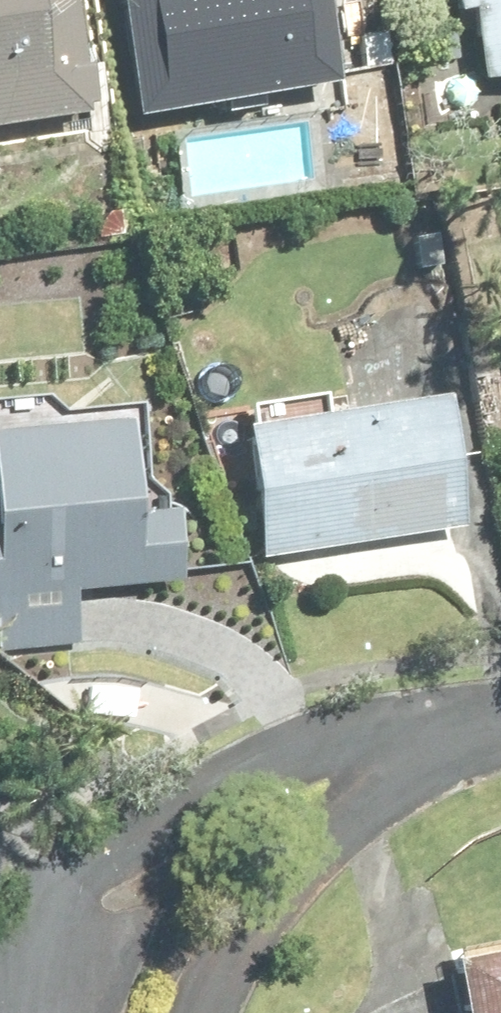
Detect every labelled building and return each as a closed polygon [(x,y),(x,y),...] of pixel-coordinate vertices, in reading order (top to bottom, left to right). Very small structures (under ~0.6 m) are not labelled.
[(100,114),(87,0),(0,0),(0,126),(100,114)] [(143,109),(342,81),(331,0),(128,0),(143,109)] [(463,17),(480,14),(488,77),(500,75),(500,0),(460,0),(463,17)] [(474,534),(461,408),(334,421),(332,402),(257,410),(272,555),(474,534)] [(82,648),(81,592),(190,592),(189,514),(143,514),(143,431),(0,432),(1,532),(0,532),(0,648),(82,648)] [(462,959),(471,1012),(500,1012),(500,953),(462,959)]
